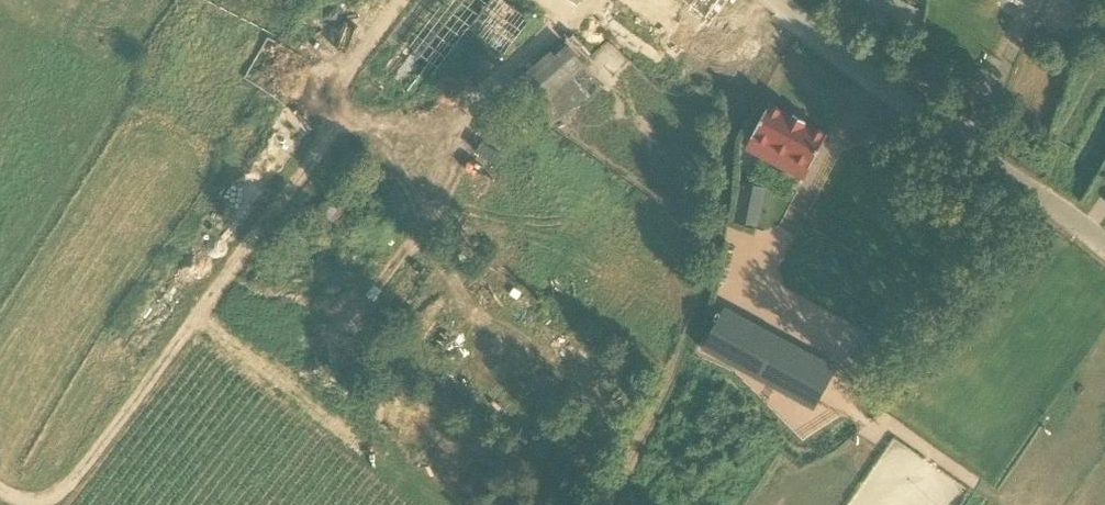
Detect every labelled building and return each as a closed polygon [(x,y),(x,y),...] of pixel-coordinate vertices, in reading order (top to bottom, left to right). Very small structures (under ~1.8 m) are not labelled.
[(531,18),(507,0),(438,0),(383,71),(415,96),(470,27),(504,53),(531,18)] [(705,17),(718,0),(683,0),(705,17)] [(537,92),(593,92),(593,41),(570,41),(570,53),(537,53),(537,92)] [(785,169),(791,156),(811,167),(828,135),(806,123),(806,121),(794,114),(793,116),(770,104),(753,136),(754,137),(748,148),(785,169)] [(739,206),(736,220),(751,222),(754,209),(739,206)] [(725,307),(703,348),(705,349),(816,409),(824,393),(838,368),(725,307)]
